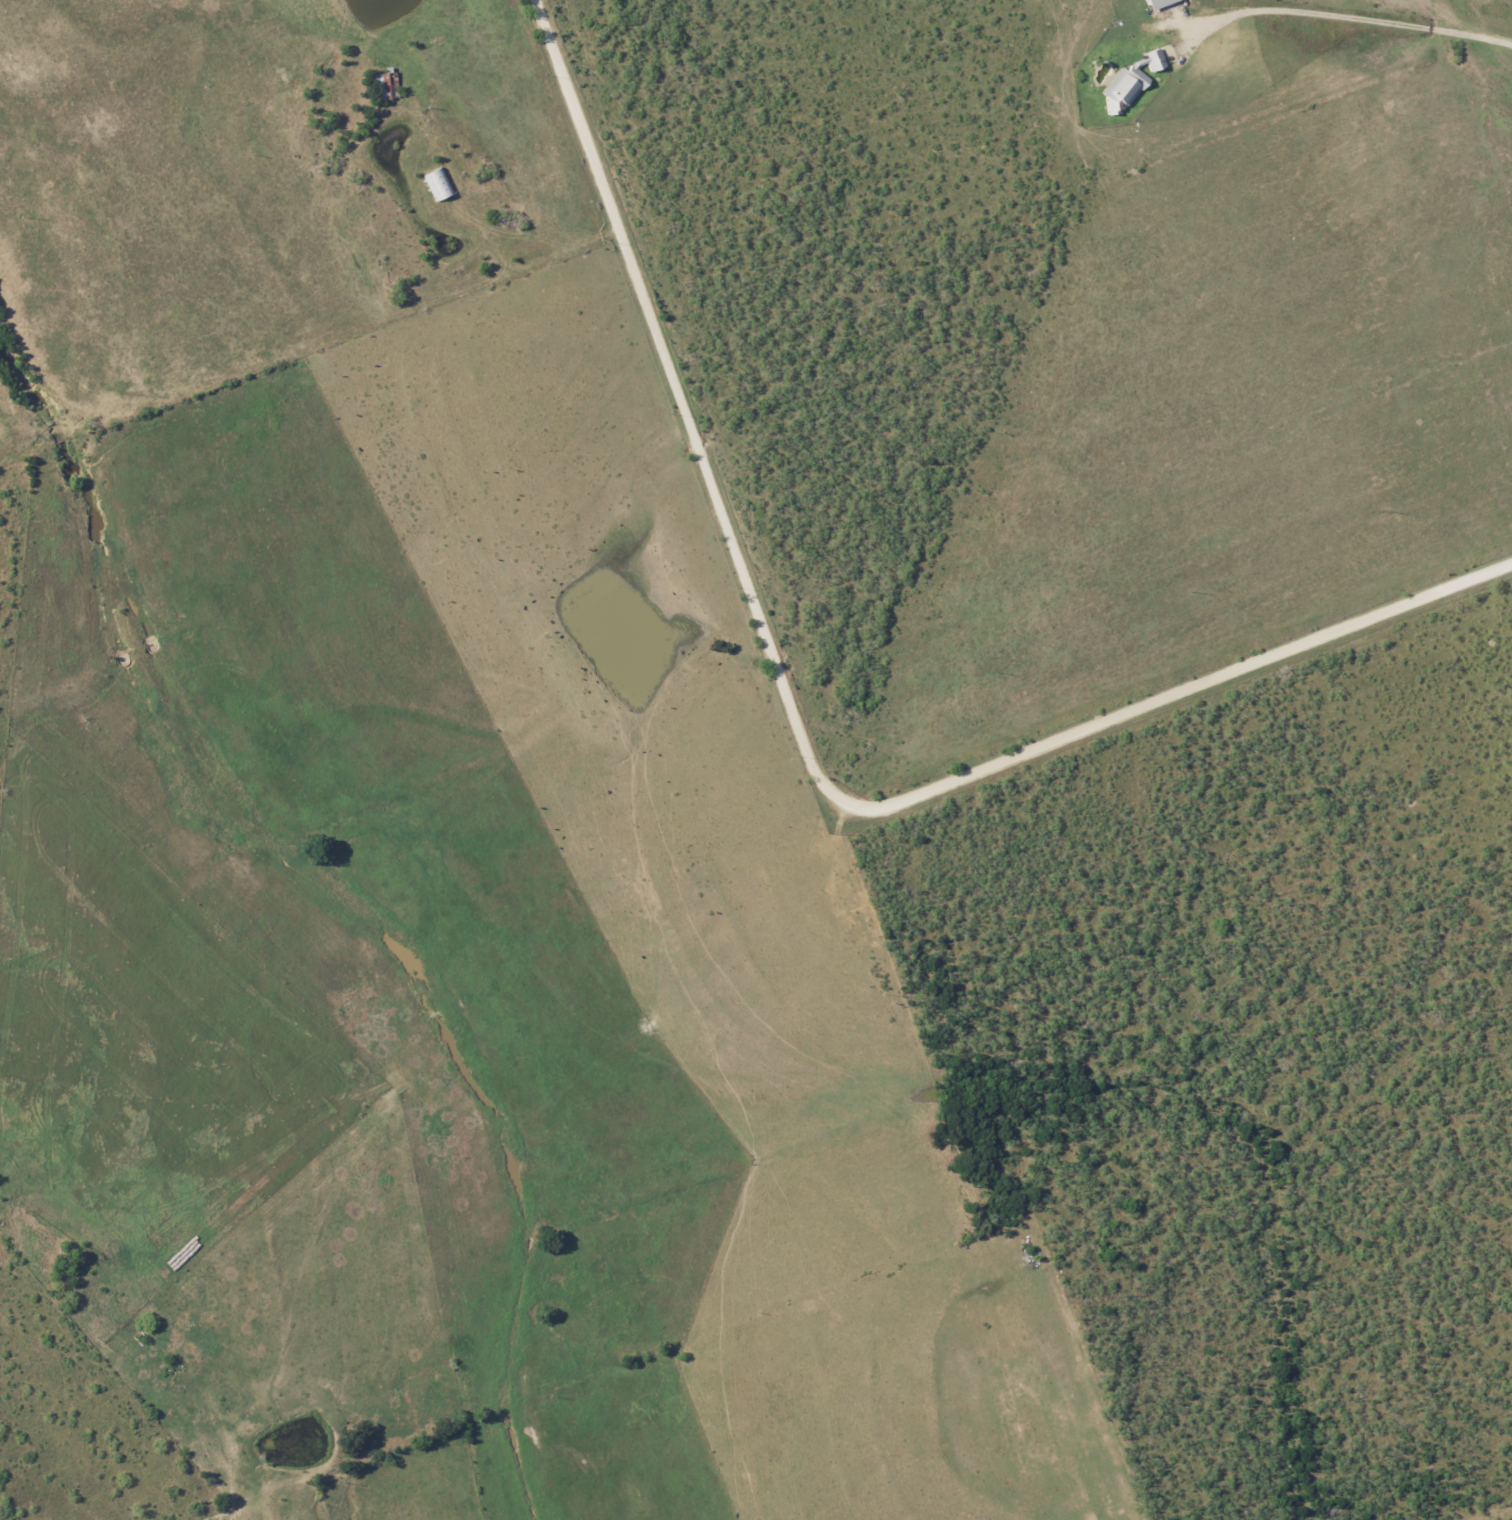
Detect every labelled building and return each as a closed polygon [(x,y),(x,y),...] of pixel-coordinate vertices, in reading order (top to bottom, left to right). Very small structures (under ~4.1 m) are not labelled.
[(1149,10),(1174,0),(1145,0),(1149,10)] [(453,193),(443,166),(424,172),(434,199),(453,193)]
